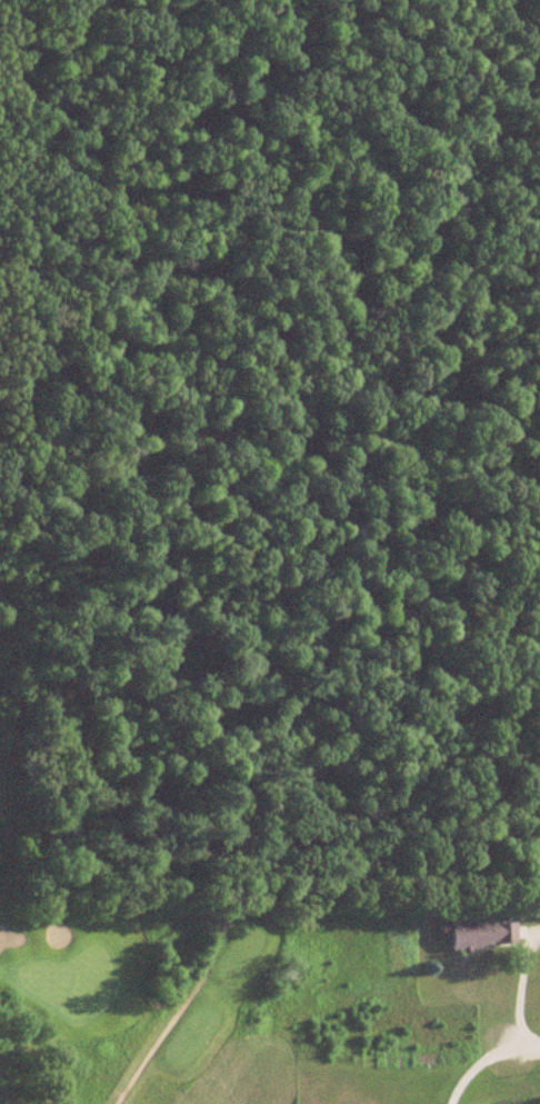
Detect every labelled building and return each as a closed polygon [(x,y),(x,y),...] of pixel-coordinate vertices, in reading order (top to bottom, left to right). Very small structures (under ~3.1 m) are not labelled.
[(514,921),(443,923),(444,933),(448,933),(449,949),(515,947),(514,921)]
